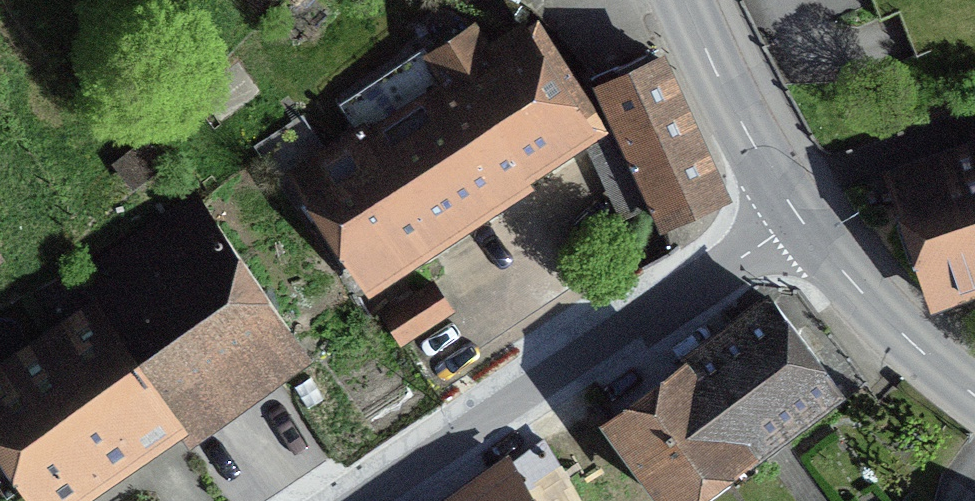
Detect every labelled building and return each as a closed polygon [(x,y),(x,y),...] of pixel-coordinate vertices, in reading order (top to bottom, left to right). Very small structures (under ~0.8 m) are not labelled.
[(376,122),(451,228),(589,131),(516,28),(470,60),(448,29),(356,94),(376,122)] [(607,81),(599,84),(602,90),(603,89),(619,124),(617,124),(620,131),(622,130),(637,164),(635,165),(638,171),(640,170),(661,216),(659,217),(662,222),(689,210),(715,198),(698,144),(659,57),(607,81)] [(451,228),(376,122),(286,186),(361,292),(451,228)] [(889,175),(930,298),(974,282),(974,145),(889,175)] [(0,357),(0,468),(23,500),(56,500),(169,421),(180,437),(295,355),(185,199),(76,276),(89,294),(0,357)] [(595,414),(659,500),(677,500),(842,380),(772,285),(595,414)] [(452,313),(435,287),(384,321),(401,347),(452,313)] [(449,500),(549,500),(524,465),(506,477),(499,467),(449,500)]
